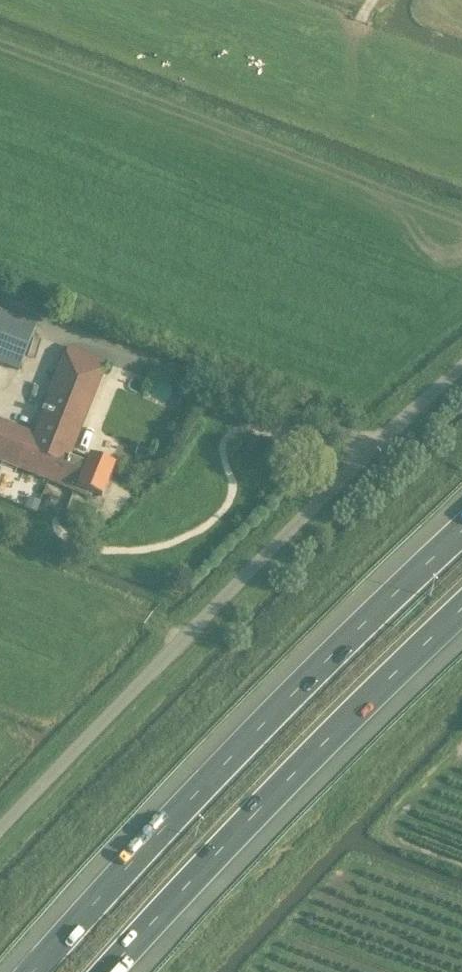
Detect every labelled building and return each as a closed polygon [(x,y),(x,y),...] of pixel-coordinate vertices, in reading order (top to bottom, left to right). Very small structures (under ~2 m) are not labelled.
[(36,326),(0,312),(0,363),(18,370),(36,326)] [(85,498),(87,493),(101,498),(113,469),(89,459),(85,467),(69,460),(106,364),(67,348),(33,435),(0,422),(0,462),(85,498)] [(145,465),(151,448),(139,443),(133,460),(145,465)] [(54,512),(59,501),(48,496),(43,508),(54,512)]
